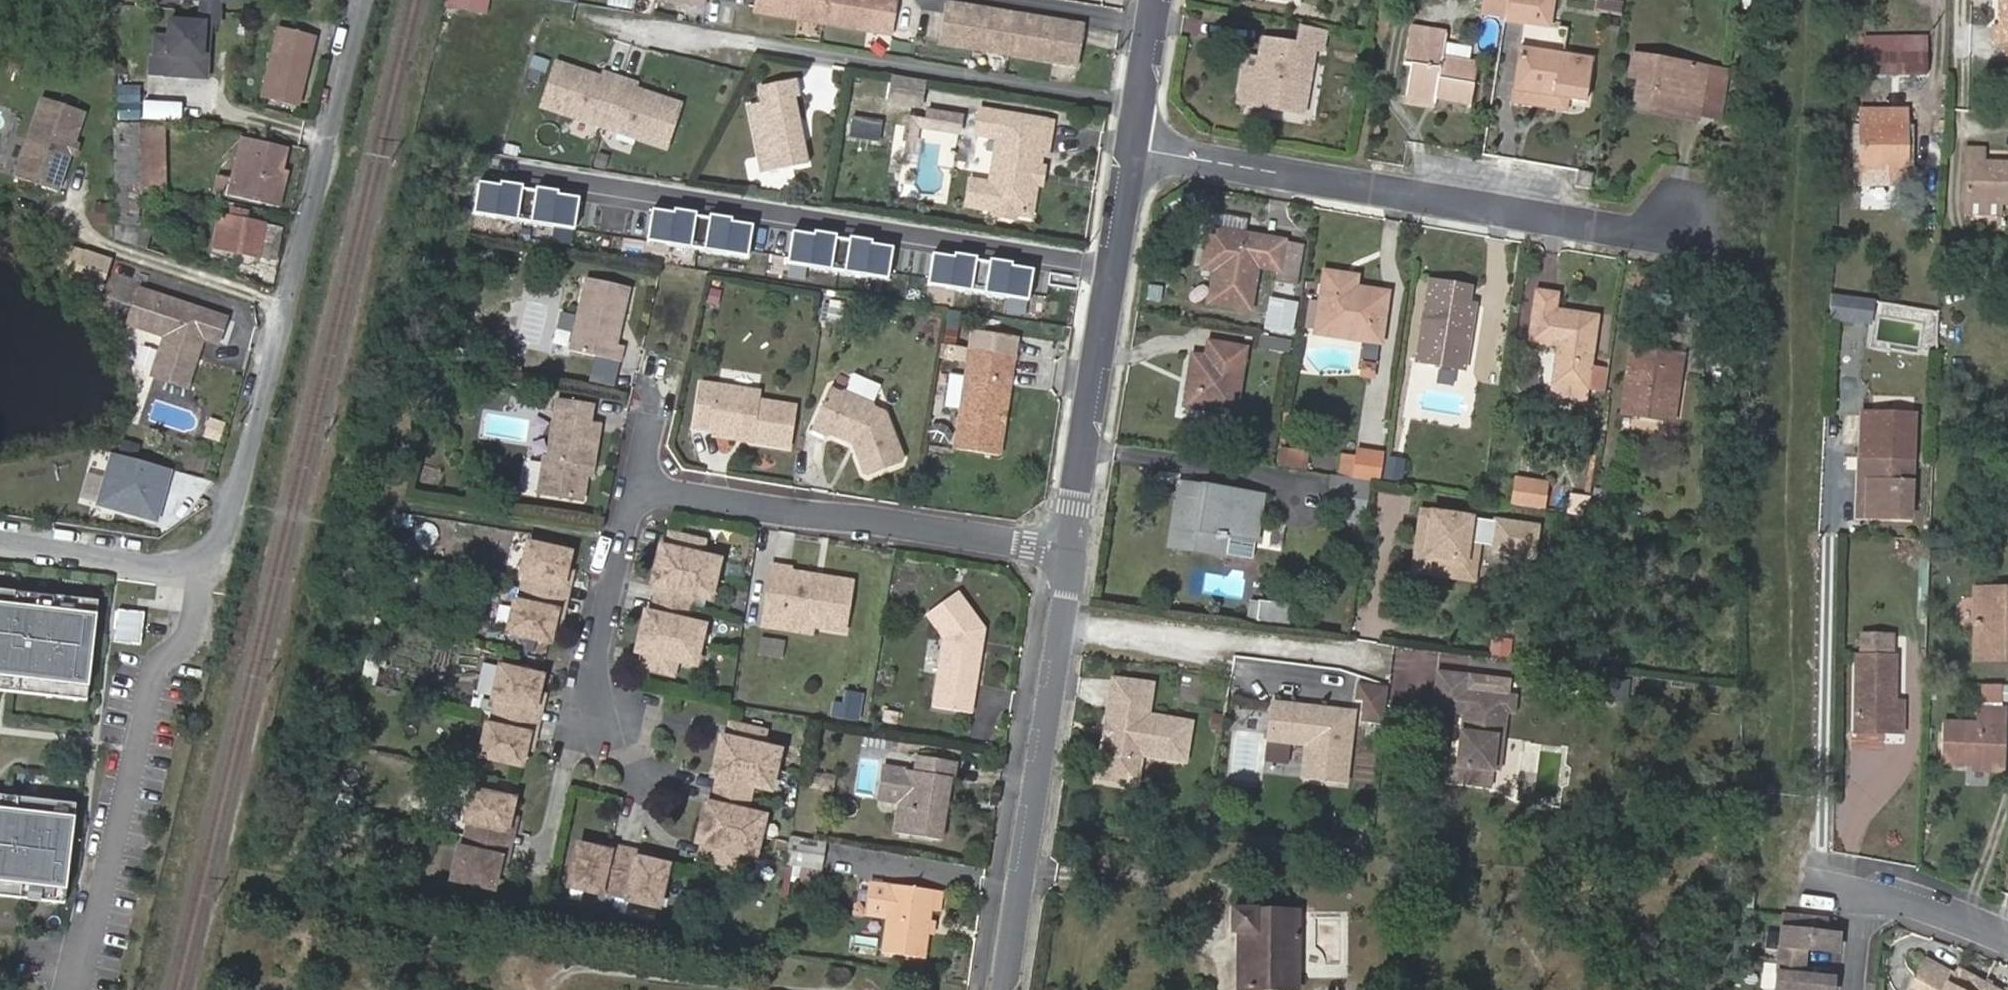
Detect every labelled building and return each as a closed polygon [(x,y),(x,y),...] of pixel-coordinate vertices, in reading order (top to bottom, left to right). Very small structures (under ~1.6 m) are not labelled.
[(202,9),(219,10),(219,0),(202,0),(202,9)] [(442,3),(487,10),(489,0),(443,0),(442,3)] [(757,8),(897,30),(901,0),(759,0),(757,8)] [(965,0),(949,0),(943,37),(1082,60),(1089,20),(965,0)] [(1492,0),(1484,0),(1482,13),(1504,17),(1507,2),(1492,0)] [(1504,17),(1535,22),(1539,0),(1507,0),(1507,2),(1504,17)] [(1535,22),(1548,24),(1552,0),(1539,0),(1535,22)] [(1620,14),(1621,0),(1598,0),(1597,13),(1620,14)] [(2000,27),(1995,27),(1994,45),(2004,45),(2007,45),(2007,0),(2001,0),(2000,27)] [(218,23),(219,10),(202,9),(201,22),(169,20),(168,36),(155,34),(154,54),(167,54),(166,74),(207,77),(208,56),(203,56),(204,38),(209,39),(210,23),(218,23)] [(265,91),(297,99),(314,35),(281,26),(265,91)] [(1326,30),(1301,26),(1298,45),(1263,39),(1260,60),(1253,104),(1304,112),(1314,48),(1323,50),(1326,30)] [(1406,92),(1437,98),(1470,103),(1477,63),(1443,58),(1447,31),(1410,26),(1404,61),(1411,62),(1406,92)] [(1927,37),(1864,38),(1864,54),(1909,54),(1927,54),(1927,37)] [(1529,93),(1567,99),(1584,102),(1591,56),(1522,45),(1515,91),(1529,93)] [(1864,76),(1908,75),(1909,54),(1864,54),(1864,76)] [(1909,54),(1908,75),(1927,75),(1927,54),(1909,54)] [(1635,109),(1666,114),(1667,107),(1685,109),(1689,87),(1702,88),(1705,67),(1634,55),(1630,77),(1641,78),(1635,109)] [(602,72),(556,57),(542,99),(603,120),(620,72),(604,67),(602,72)] [(1253,104),(1260,60),(1246,57),(1239,101),(1253,104)] [(923,75),(893,70),(889,94),(919,99),(923,75)] [(635,78),(620,72),(603,120),(665,141),(679,99),(634,83),(635,78)] [(751,98),(762,166),(808,159),(797,92),(802,91),(799,74),(762,80),(765,96),(751,98)] [(1667,107),(1666,114),(1697,119),(1702,88),(1689,87),(1685,109),(1667,107)] [(1565,110),(1567,99),(1529,93),(1515,91),(1513,102),(1565,110)] [(1435,108),(1437,98),(1406,92),(1405,103),(1435,108)] [(43,97),(17,176),(61,190),(85,111),(43,97)] [(960,111),(911,104),(908,119),(958,127),(960,111)] [(1053,120),(991,109),(988,129),(998,130),(989,181),(985,209),(1030,217),(1042,145),(1049,146),(1053,120)] [(1861,125),(1906,126),(1907,110),(1861,110),(1861,125)] [(1913,110),(1907,110),(1906,126),(1905,168),(1911,168),(1913,110)] [(848,117),(846,138),(879,141),(881,120),(848,117)] [(163,124),(117,119),(117,147),(116,181),(142,185),(164,189),(163,124)] [(1861,167),(1905,168),(1906,126),(1861,125),(1861,167)] [(229,190),(273,199),(280,167),(285,144),(242,136),(229,190)] [(2000,203),(2007,203),(2007,166),(1982,165),(1982,151),(1968,150),(1966,203),(2000,203)] [(280,167),(273,199),(283,201),(290,170),(280,167)] [(1904,186),(1905,168),(1861,167),(1861,185),(1904,186)] [(1576,185),(1591,188),(1593,173),(1577,170),(1576,185)] [(965,206),(985,209),(989,181),(969,178),(965,206)] [(479,182),(475,212),(575,226),(579,194),(559,191),(560,187),(537,184),(536,189),(525,187),(525,182),(501,179),(500,185),(479,182)] [(142,185),(116,181),(115,234),(148,245),(152,231),(142,229),(142,185)] [(1966,211),(2000,212),(2000,203),(1966,203),(1966,211)] [(111,221),(111,205),(98,205),(97,221),(111,221)] [(653,208),(648,239),(748,253),(753,221),(733,218),(733,213),(710,210),(709,215),(698,213),(699,209),(675,205),(674,211),(653,208)] [(219,213),(212,244),(275,256),(283,226),(238,217),(240,208),(228,206),(227,214),(219,213)] [(1220,229),(1252,235),(1255,219),(1223,214),(1220,229)] [(1211,301),(1251,308),(1259,266),(1280,269),(1286,241),(1252,235),(1220,229),(1211,227),(1203,268),(1217,270),(1211,301)] [(794,230),(789,263),(889,277),(893,245),(874,242),(874,238),(851,235),(851,240),(839,238),(840,233),(816,230),(815,233),(794,230)] [(1305,245),(1286,241),(1280,269),(1278,282),(1297,285),(1305,245)] [(932,255),(928,285),(1028,299),(1032,267),(1012,264),(1013,260),(990,257),(989,261),(978,260),(978,255),(954,252),(954,258),(932,255)] [(1207,298),(1209,273),(1199,272),(1197,297),(1207,298)] [(1346,287),(1348,274),(1325,272),(1317,333),(1382,342),(1389,293),(1357,289),(1346,287)] [(1359,276),(1348,274),(1346,287),(1357,289),(1359,276)] [(612,342),(620,286),(579,280),(568,349),(617,356),(619,343),(612,342)] [(1418,360),(1466,368),(1476,305),(1468,304),(1471,288),(1431,281),(1418,360)] [(228,314),(140,285),(128,320),(165,333),(152,372),(187,384),(204,335),(219,340),(228,314)] [(1873,324),(1874,298),(1830,296),(1829,321),(1873,324)] [(1533,340),(1562,344),(1555,394),(1585,399),(1596,317),(1538,309),(1533,340)] [(1265,317),(1265,333),(1293,332),(1293,317),(1265,317)] [(1001,450),(1017,350),(974,343),(959,443),(1001,450)] [(1186,405),(1235,413),(1246,349),(1211,344),(1208,357),(1194,354),(1186,405)] [(1683,356),(1636,349),(1626,412),(1673,419),(1683,356)] [(961,375),(949,374),(945,406),(957,407),(961,375)] [(704,379),(697,422),(751,431),(750,436),(793,445),(799,404),(758,396),(759,388),(704,379)] [(815,420),(856,441),(870,473),(906,456),(883,404),(838,379),(815,420)] [(557,394),(547,454),(542,453),(537,487),(584,495),(589,460),(596,462),(602,418),(591,416),(593,401),(557,394)] [(479,439),(536,445),(539,416),(481,411),(479,439)] [(1913,519),(1915,459),(1894,458),(1894,412),(1866,411),(1865,457),(1862,457),(1862,475),(1873,475),(1871,518),(1913,519)] [(1916,413),(1894,412),(1894,458),(1915,459),(1916,413)] [(1625,430),(1649,432),(1650,420),(1627,417),(1625,430)] [(1306,451),(1279,447),(1276,467),(1303,471),(1306,451)] [(175,471),(112,453),(96,507),(160,525),(175,471)] [(1357,456),(1353,479),(1370,482),(1381,484),(1385,457),(1358,453),(1357,456)] [(1344,454),(1340,477),(1353,479),(1357,456),(1344,454)] [(1405,460),(1387,458),(1384,479),(1401,481),(1405,460)] [(1873,475),(1862,475),(1860,517),(1871,518),(1873,475)] [(1335,477),(1329,518),(1364,523),(1370,482),(1353,479),(1340,477),(1335,477)] [(1518,481),(1515,504),(1544,508),(1548,485),(1518,481)] [(1179,483),(1177,496),(1201,500),(1203,487),(1179,483)] [(1177,496),(1170,544),(1207,550),(1211,531),(1224,533),(1255,539),(1262,496),(1203,487),(1201,500),(1177,496)] [(1596,488),(1592,516),(1608,518),(1613,490),(1596,488)] [(1563,493),(1560,511),(1588,515),(1591,497),(1563,493)] [(1484,518),(1424,510),(1415,568),(1454,573),(1456,556),(1469,558),(1472,534),(1482,535),(1484,518)] [(1496,546),(1500,521),(1484,518),(1482,535),(1481,543),(1496,546)] [(1540,527),(1500,521),(1496,546),(1495,551),(1535,557),(1540,527)] [(676,544),(668,543),(660,582),(667,583),(661,611),(653,609),(645,648),(652,650),(648,666),(681,675),(685,659),(701,663),(711,622),(694,618),(699,591),(717,596),(726,556),(707,552),(710,539),(679,531),(676,544)] [(1224,533),(1211,531),(1207,550),(1222,553),(1224,533)] [(1255,539),(1224,533),(1222,553),(1251,558),(1255,539)] [(1456,556),(1454,573),(1476,576),(1481,543),(1482,535),(1472,534),(1469,558),(1456,556)] [(577,549),(535,538),(527,571),(534,572),(527,597),(522,595),(514,629),(556,639),(560,624),(564,605),(560,604),(565,580),(570,582),(577,549)] [(1485,576),(1512,579),(1514,559),(1487,557),(1485,576)] [(853,580),(829,576),(828,583),(817,581),(818,574),(792,570),(793,564),(776,561),(770,596),(786,599),(783,617),(817,622),(846,626),(853,580)] [(828,583),(829,576),(818,574),(817,581),(828,583)] [(1976,587),(1977,656),(2007,655),(2007,586),(1976,587)] [(0,592),(0,691),(87,701),(98,603),(0,592)] [(973,712),(986,630),(962,594),(929,615),(946,639),(934,706),(973,712)] [(816,632),(817,622),(783,617),(786,599),(770,596),(765,624),(816,632)] [(1261,622),(1263,602),(1251,601),(1248,620),(1251,621),(1261,622)] [(1293,605),(1263,602),(1261,622),(1291,625),(1293,605)] [(115,608),(112,643),(141,646),(144,611),(115,608)] [(1492,641),(1490,657),(1510,660),(1512,643),(1492,641)] [(1861,641),(1858,727),(1887,729),(1886,736),(1906,737),(1907,707),(1900,707),(1901,642),(1861,641)] [(1430,708),(1436,651),(1398,647),(1392,704),(1430,708)] [(547,675),(506,664),(499,693),(504,695),(498,722),(493,721),(485,751),(527,761),(531,747),(534,730),(529,729),(534,703),(540,704),(547,675)] [(1471,675),(1439,671),(1435,704),(1466,707),(1465,714),(1459,766),(1495,771),(1499,737),(1506,738),(1509,714),(1511,695),(1469,690),(1471,675)] [(1115,697),(1153,703),(1156,687),(1117,682),(1115,697)] [(2004,682),(1983,683),(1983,698),(2004,697),(2004,682)] [(1384,724),(1387,685),(1357,683),(1355,722),(1384,724)] [(847,692),(843,719),(858,722),(863,695),(847,692)] [(1518,696),(1511,695),(1509,714),(1516,714),(1518,696)] [(1153,703),(1115,697),(1103,773),(1123,776),(1135,768),(1137,755),(1188,763),(1194,726),(1151,719),(1153,703)] [(1355,713),(1273,704),(1269,742),(1309,746),(1305,778),(1347,783),(1355,713)] [(1434,711),(1465,714),(1466,707),(1435,704),(1434,711)] [(1974,762),(2006,761),(2007,705),(1977,706),(1977,722),(1943,722),(1943,762),(1974,762)] [(1263,766),(1264,707),(1231,707),(1230,765),(1263,766)] [(739,735),(733,734),(724,771),(733,773),(727,800),(718,797),(709,839),(716,840),(714,853),(744,860),(746,847),(767,851),(775,811),(760,808),(762,796),(766,780),(781,784),(789,746),(771,742),(774,728),(743,722),(739,735)] [(1887,729),(1858,727),(1858,735),(1886,736),(1887,729)] [(1499,737),(1495,771),(1502,772),(1506,738),(1499,737)] [(925,771),(911,770),(894,767),(889,802),(906,805),(902,833),(949,841),(954,804),(947,803),(949,794),(955,795),(958,776),(961,776),(964,760),(927,754),(925,771)] [(2006,770),(2006,761),(1974,762),(1974,770),(2006,770)] [(521,796),(478,785),(471,815),(477,816),(470,842),(465,841),(456,874),(499,884),(507,852),(502,851),(509,824),(514,825),(521,796)] [(0,796),(0,896),(64,903),(75,804),(0,796)] [(800,835),(796,861),(823,865),(828,840),(800,835)] [(586,849),(577,888),(609,896),(610,892),(636,898),(635,902),(665,909),(674,870),(645,863),(643,868),(616,863),(618,857),(586,849)] [(935,932),(937,921),(938,908),(947,909),(950,886),(880,876),(874,915),(897,918),(892,953),(932,958),(935,932)] [(1754,894),(1743,893),(1742,912),(1753,912),(1754,894)] [(1239,989),(1299,989),(1300,910),(1234,909),(1234,932),(1240,932),(1239,989)] [(1784,915),(1781,958),(1805,960),(1806,946),(1837,949),(1838,932),(1825,930),(1826,918),(1784,915)] [(946,922),(937,921),(935,932),(944,934),(946,922)] [(1779,989),(1834,989),(1835,976),(1804,973),(1805,960),(1781,958),(1779,989)] [(1908,989),(1999,989),(1957,968),(1953,975),(1925,959),(1908,989)]
